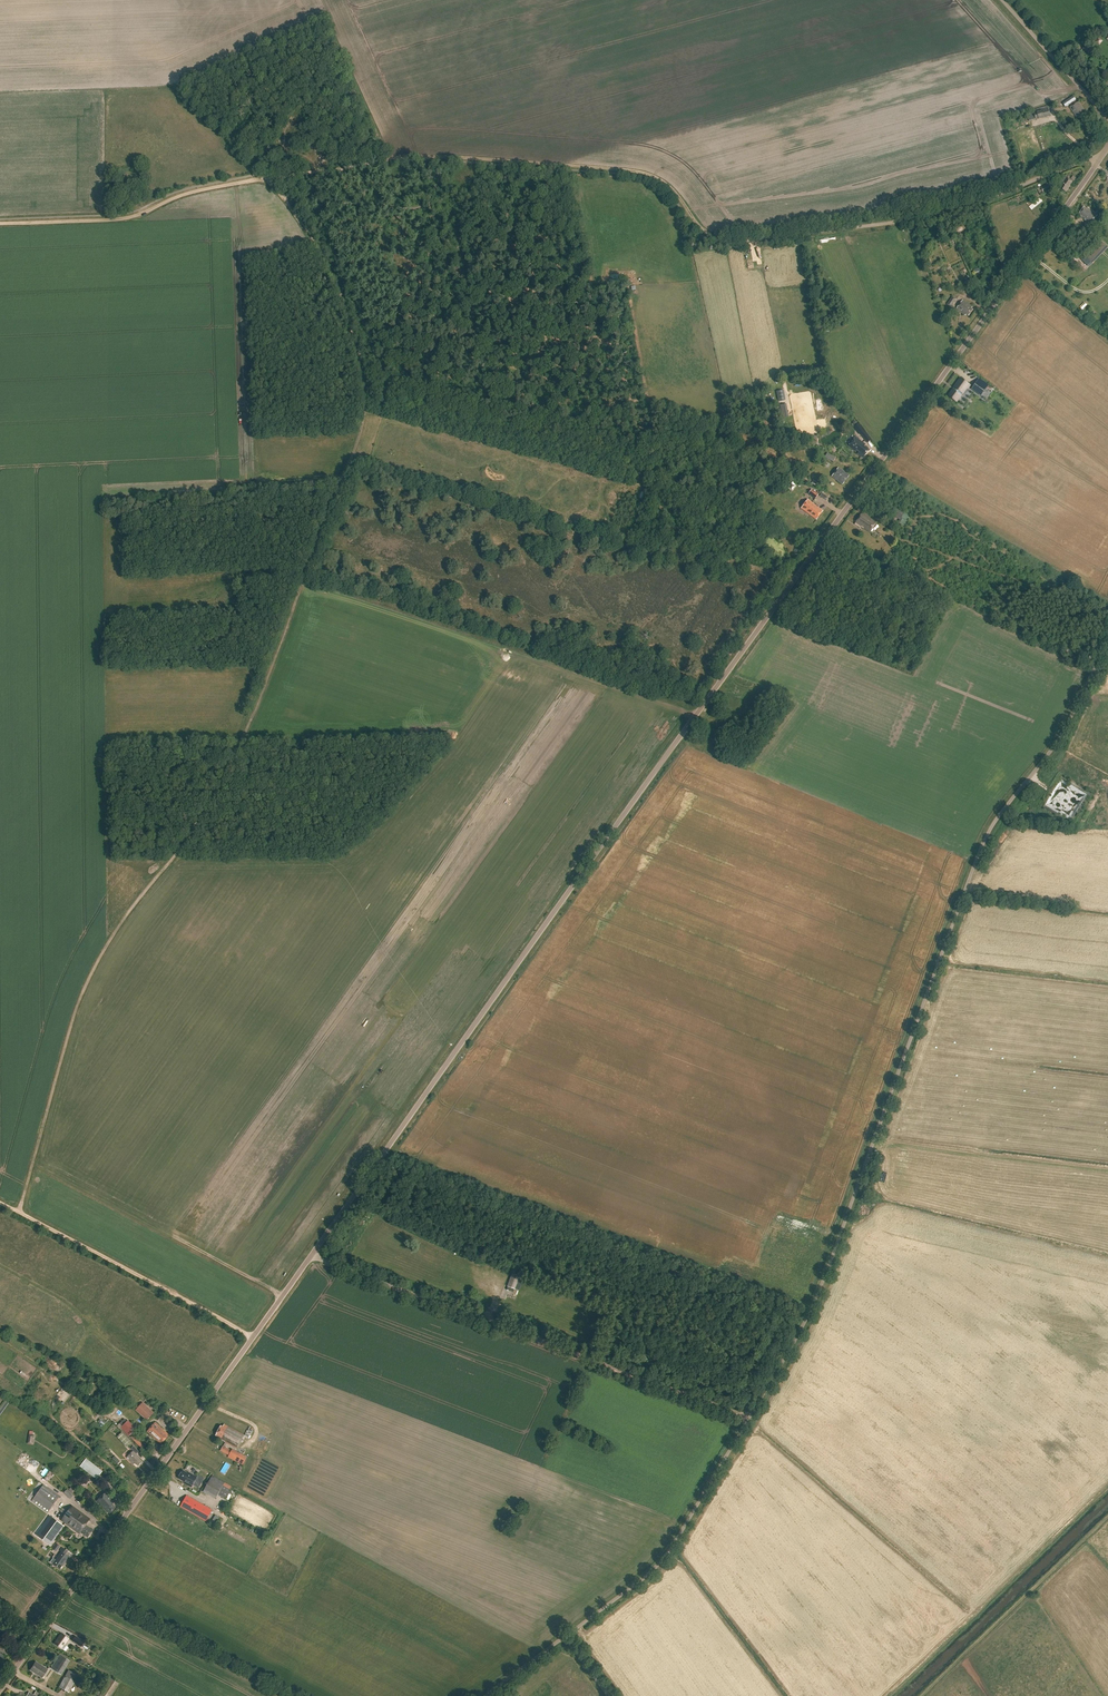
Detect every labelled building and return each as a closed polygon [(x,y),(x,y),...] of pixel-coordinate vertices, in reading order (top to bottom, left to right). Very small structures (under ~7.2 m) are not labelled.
[(1063,103),(1065,107),(1076,100),(1073,96),(1063,103)] [(1070,108),(1076,118),(1082,114),(1081,112),(1084,110),(1082,107),(1079,102),(1070,108)] [(1032,109),(1035,120),(1050,116),(1047,105),(1032,109)] [(1059,189),(1065,193),(1072,182),(1063,176),(1058,184),(1061,186),(1059,189)] [(1050,183),(1040,188),(1037,189),(1040,196),(1044,195),(1053,189),(1050,183)] [(1033,210),(1043,202),(1040,198),(1030,207),(1033,210)] [(1081,217),(1084,219),(1083,220),(1091,226),(1098,216),(1088,208),(1087,210),(1084,208),(1079,214),(1082,216),(1081,217)] [(962,289),(968,293),(972,287),(967,283),(962,289)] [(950,296),(942,307),(948,311),(956,300),(950,296)] [(965,315),(968,317),(972,310),(970,309),(971,308),(962,301),(955,310),(964,316),(965,315)] [(955,386),(949,394),(957,400),(967,386),(968,387),(971,383),(961,376),(954,385),(955,386)] [(978,381),(973,389),(982,395),(985,391),(988,393),(990,390),(978,381)] [(783,388),(776,389),(778,399),(785,398),(783,388)] [(786,405),(780,406),(782,419),(789,418),(786,405)] [(865,430),(860,434),(867,443),(871,439),(865,430)] [(854,437),(847,446),(855,451),(856,450),(858,452),(857,454),(862,458),(868,450),(863,446),(864,445),(854,437)] [(836,456),(827,452),(825,457),(833,462),(836,456)] [(849,476),(837,468),(831,476),(842,485),(849,476)] [(814,499),(817,495),(810,490),(807,494),(814,499)] [(800,509),(815,520),(822,511),(807,500),(800,509)] [(891,514),(906,522),(909,515),(894,507),(891,514)] [(858,526),(859,525),(869,531),(875,522),(861,513),(854,523),(858,526)] [(506,1289),(510,1291),(511,1288),(514,1289),(519,1276),(512,1273),(506,1289)] [(153,1414),(154,1413),(150,1409),(143,1403),(136,1410),(147,1420),(153,1414)] [(125,1424),(121,1427),(129,1436),(135,1430),(124,1419),(122,1421),(125,1424)] [(148,1431),(161,1443),(169,1435),(156,1422),(148,1431)] [(220,1450),(228,1455),(227,1457),(242,1465),(247,1456),(232,1448),(231,1450),(225,1446),(227,1442),(237,1448),(244,1435),(224,1424),(223,1426),(221,1425),(216,1435),(221,1437),(220,1438),(225,1441),(220,1450)] [(246,1436),(251,1438),(255,1429),(251,1426),(246,1436)] [(122,1432),(118,1436),(117,1437),(126,1447),(131,1442),(122,1432)] [(134,1435),(130,1439),(140,1449),(143,1445),(134,1435)] [(135,1463),(138,1466),(142,1462),(138,1457),(138,1456),(136,1454),(139,1451),(134,1446),(131,1449),(133,1451),(127,1457),(134,1464),(135,1463)] [(86,1458),(79,1466),(96,1479),(102,1471),(86,1458)] [(184,1483),(191,1487),(193,1485),(199,1488),(204,1478),(198,1475),(197,1477),(187,1472),(183,1470),(178,1478),(185,1482),(184,1483)] [(232,1487),(212,1475),(202,1491),(215,1498),(218,1494),(225,1498),(232,1487)] [(80,1482),(85,1487),(92,1481),(87,1476),(80,1482)] [(44,1484),(31,1501),(47,1512),(60,1496),(44,1484)] [(65,1493),(70,1499),(73,1496),(68,1490),(65,1493)] [(106,1492),(97,1501),(106,1510),(106,1509),(110,1513),(116,1508),(112,1504),(115,1501),(106,1492)] [(180,1506),(206,1520),(212,1509),(186,1495),(180,1506)] [(72,1506),(62,1520),(80,1533),(81,1532),(88,1538),(93,1530),(87,1525),(90,1519),(72,1506)] [(64,1525),(49,1515),(35,1534),(50,1545),(64,1525)] [(56,1551),(60,1546),(56,1543),(52,1548),(56,1551)] [(69,1558),(65,1555),(68,1551),(63,1548),(60,1551),(62,1552),(53,1564),(60,1569),(65,1562),(66,1563),(69,1558)] [(63,1644),(68,1638),(61,1633),(54,1643),(63,1649),(66,1646),(63,1644)] [(71,1640),(81,1647),(84,1642),(75,1635),(71,1640)] [(5,1662),(11,1655),(5,1649),(8,1646),(3,1641),(0,1644),(0,1657),(5,1662)] [(51,1668),(59,1674),(68,1660),(60,1654),(51,1668)] [(30,1670),(42,1678),(47,1669),(36,1662),(30,1670)] [(72,1679),(75,1674),(68,1669),(59,1687),(69,1692),(75,1681),(72,1679)] [(118,1683),(111,1679),(99,1695),(109,1695),(118,1683)]
